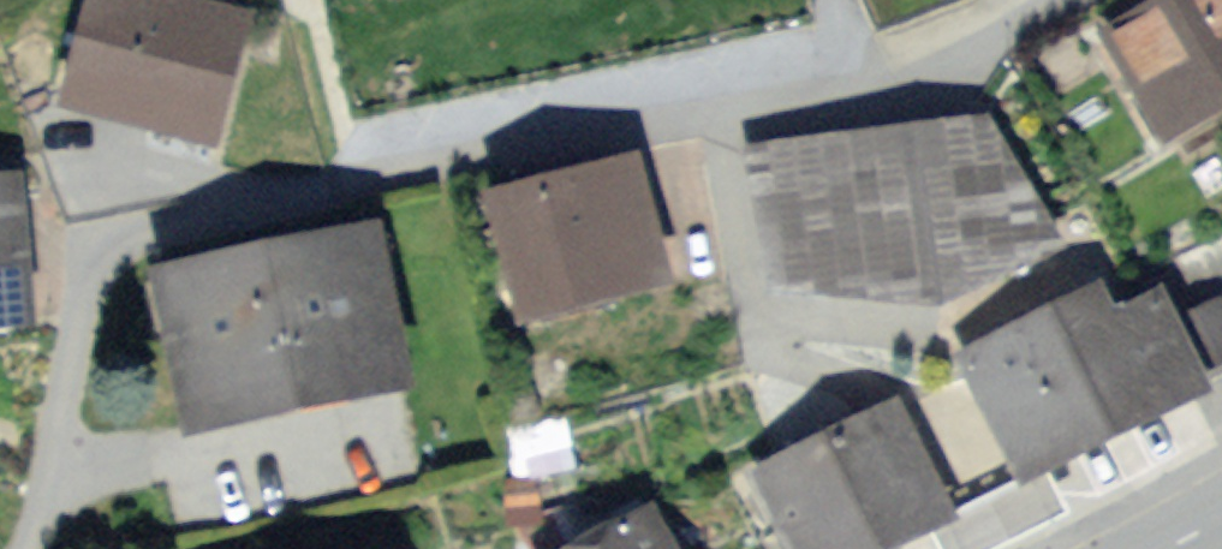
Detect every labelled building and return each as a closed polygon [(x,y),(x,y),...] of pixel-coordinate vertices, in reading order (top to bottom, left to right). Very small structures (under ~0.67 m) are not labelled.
[(205,0),(77,0),(44,103),(206,154),(250,14),(205,0)] [(1089,34),(1156,141),(1221,101),(1221,0),(1144,0),(1089,34)] [(1000,115),(743,151),(744,275),(923,308),(1004,258),(1000,115)] [(631,155),(470,189),(498,320),(658,286),(631,155)] [(0,177),(0,329),(30,328),(23,176),(0,177)] [(372,214),(130,263),(165,436),(408,387),(372,214)] [(1136,272),(938,355),(1001,489),(1041,471),(1192,403),(1136,272)] [(915,528),(938,517),(886,412),(738,484),(770,548),(873,548),(915,528)] [(1041,471),(1001,489),(938,517),(915,528),(925,548),(994,548),(1059,522),(1041,471)] [(643,511),(562,548),(661,548),(643,511)]
